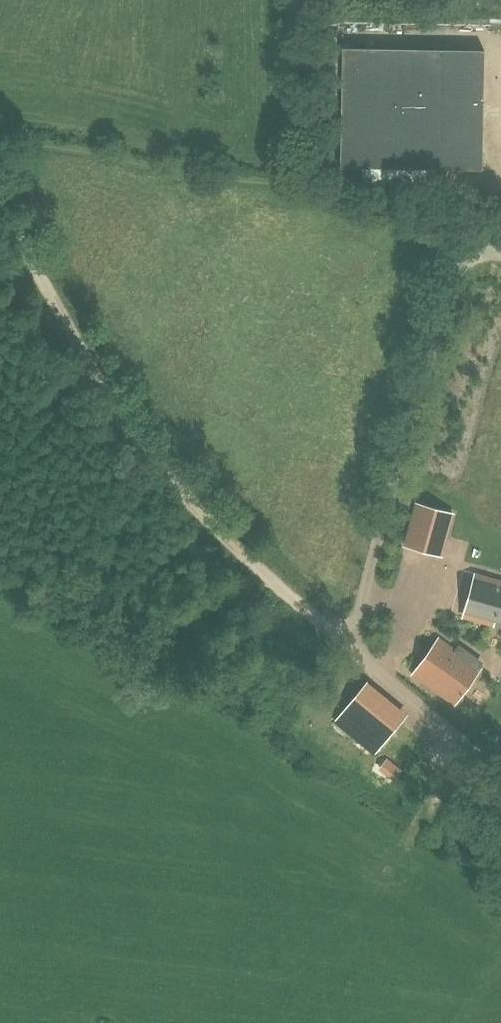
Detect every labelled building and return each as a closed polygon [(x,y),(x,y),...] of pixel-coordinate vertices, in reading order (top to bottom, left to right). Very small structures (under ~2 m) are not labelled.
[(482,171),(484,51),(342,48),(340,169),(482,171)] [(417,504),(405,546),(440,556),(452,513),(417,504)] [(465,616),(495,625),(499,610),(500,610),(500,583),(477,576),(465,616)] [(437,639),(413,673),(455,704),(475,677),(473,676),(478,669),(454,651),(437,639)] [(328,718),(369,752),(402,713),(362,679),(328,718)]
